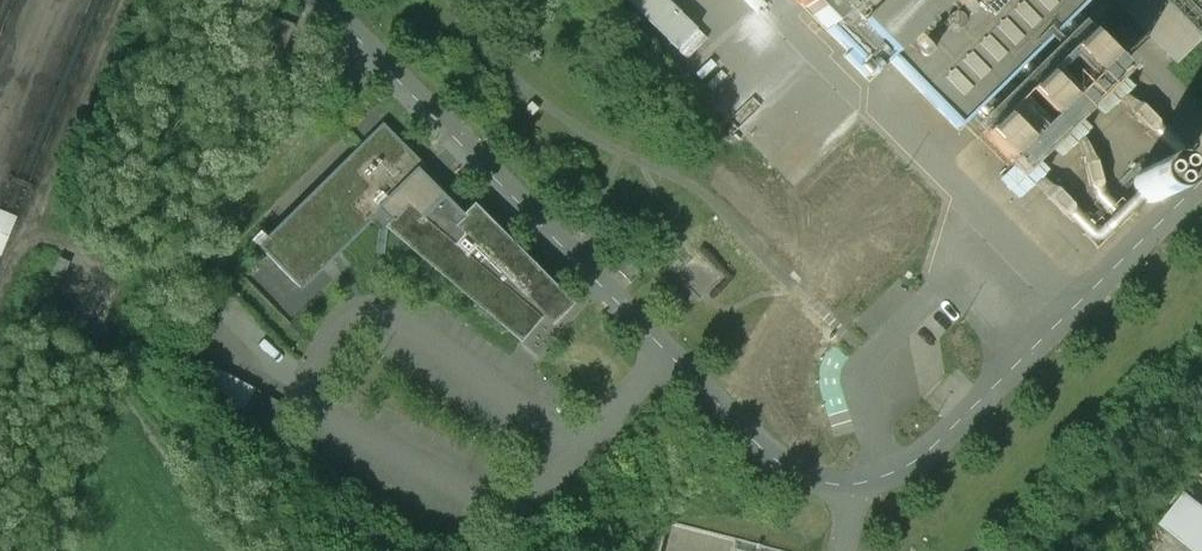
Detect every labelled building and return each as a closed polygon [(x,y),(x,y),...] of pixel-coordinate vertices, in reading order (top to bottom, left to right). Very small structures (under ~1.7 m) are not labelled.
[(687,61),(709,40),(670,0),(627,0),(687,61)] [(958,128),(1090,0),(800,0),(850,51),(846,56),(867,77),(870,73),(874,76),(891,60),(958,128)] [(1109,7),(1174,74),(1201,47),(1201,0),(1117,0),(1109,7)] [(250,10),(240,55),(274,62),(284,18),(250,10)] [(1087,30),(980,134),(1010,164),(1116,61),(1087,30)] [(427,168),(383,123),(258,246),(303,290),(382,212),(422,173),(427,168)] [(466,216),(422,173),(382,212),(390,221),(389,222),(392,225),(390,227),(521,338),(538,319),(540,321),(545,316),(552,323),(568,307),(547,286),(549,283),(538,272),(536,274),(473,210),(466,216)] [(195,391),(260,421),(273,394),(208,364),(195,391)] [(1201,522),(1201,467),(1154,528),(1181,549),(1201,522)]
